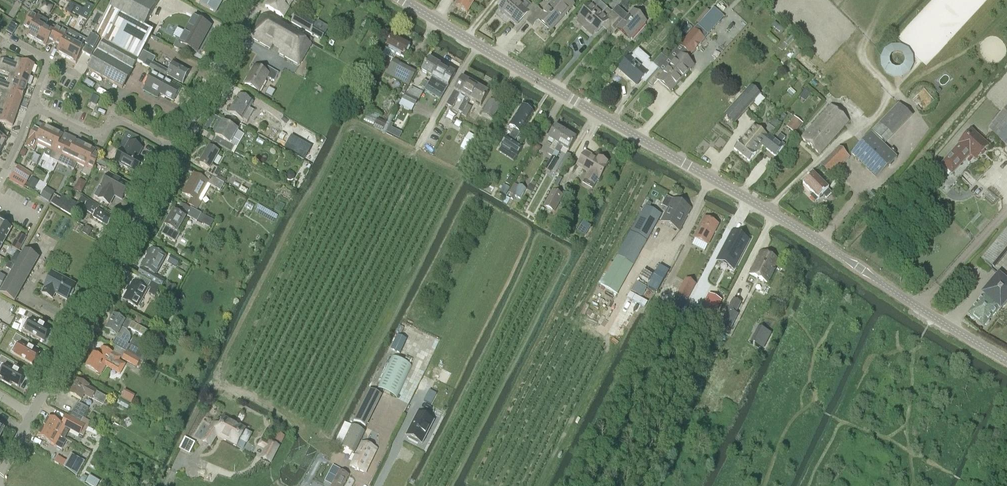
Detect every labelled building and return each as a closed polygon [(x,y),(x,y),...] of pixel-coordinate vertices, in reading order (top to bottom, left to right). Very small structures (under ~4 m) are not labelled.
[(109,9),(144,27),(159,0),(114,0),(109,9)] [(200,5),(215,13),(222,0),(203,0),(200,5)] [(265,7),(283,18),(294,0),(270,0),(265,7)] [(455,6),(467,13),(474,0),(459,0),(455,6)] [(538,8),(532,3),(530,6),(523,0),(509,0),(500,10),(515,23),(523,14),(528,19),(538,8)] [(538,8),(528,19),(534,23),(538,19),(550,29),(571,6),(565,0),(555,0),(543,13),(538,8)] [(595,32),(602,23),(608,28),(622,11),(617,6),(612,12),(598,0),(596,0),(579,18),(595,32)] [(46,1),(41,9),(50,14),(54,5),(46,1)] [(712,7),(707,13),(718,23),(724,17),(712,7)] [(109,9),(95,35),(138,60),(153,32),(144,27),(109,9)] [(628,16),(622,11),(608,28),(613,33),(618,27),(630,38),(643,23),(631,12),(628,16)] [(48,21),(33,13),(33,12),(24,27),(30,30),(26,37),(36,42),(44,27),(45,25),(48,21)] [(327,31),(296,13),(291,23),(322,40),(327,31)] [(311,44),(262,16),(250,37),(271,49),(272,47),(280,51),(278,53),(300,65),(311,44)] [(196,52),(210,27),(193,17),(180,41),(178,39),(173,47),(186,54),(189,48),(196,52)] [(702,19),(696,25),(698,27),(707,36),(713,29),(702,19)] [(11,22),(6,31),(13,35),(18,26),(11,22)] [(45,25),(44,27),(36,42),(46,47),(49,41),(55,44),(64,27),(58,24),(56,28),(53,26),(51,29),(45,25)] [(56,53),(66,59),(75,42),(79,36),(64,27),(55,44),(60,47),(56,53)] [(704,39),(694,30),(679,46),(690,55),(704,39)] [(403,58),(409,45),(392,36),(385,49),(403,58)] [(104,41),(98,52),(97,52),(87,69),(122,89),(132,71),(131,71),(137,60),(104,41)] [(904,80),(917,53),(890,41),(877,67),(904,80)] [(75,42),(66,59),(76,64),(85,47),(75,42)] [(168,71),(152,63),(155,58),(143,52),(138,61),(143,64),(142,65),(165,77),(166,75),(182,84),(189,71),(173,62),(168,71)] [(663,74),(658,69),(648,79),(654,84),(658,79),(671,90),(693,65),(681,54),(663,74)] [(661,54),(652,64),(658,69),(666,59),(661,54)] [(30,75),(34,65),(15,58),(13,63),(4,59),(0,60),(0,65),(30,75)] [(431,77),(439,65),(428,59),(421,71),(431,77)] [(648,79),(658,69),(652,64),(645,71),(631,59),(620,70),(635,84),(643,75),(648,79)] [(386,75),(408,87),(416,73),(393,61),(386,75)] [(0,65),(0,71),(9,75),(8,79),(27,86),(30,75),(0,65)] [(423,93),(422,93),(418,100),(428,106),(435,94),(430,91),(436,80),(448,86),(455,74),(439,65),(431,77),(432,77),(429,83),(428,83),(425,89),(423,93)] [(274,81),(279,73),(267,67),(264,72),(255,67),(245,84),(259,92),(267,77),(274,81)] [(173,101),(180,89),(164,80),(164,81),(152,74),(146,86),(158,93),(173,101)] [(461,78),(453,91),(445,104),(451,108),(459,95),(466,98),(458,112),(462,114),(469,100),(477,87),(461,78)] [(8,79),(6,83),(0,81),(0,88),(23,96),(25,92),(24,92),(27,86),(8,79)] [(266,94),(273,97),(276,89),(269,86),(266,94)] [(407,94),(418,100),(422,93),(411,87),(407,94)] [(469,100),(462,114),(461,115),(466,118),(472,108),(467,105),(470,101),(480,106),(487,94),(477,87),(469,100)] [(735,124),(762,97),(751,87),(726,115),(735,124)] [(0,88),(0,94),(2,95),(1,99),(19,106),(22,100),(23,96),(0,88)] [(806,88),(799,97),(805,101),(811,93),(806,88)] [(922,110),(934,99),(925,88),(912,98),(922,110)] [(418,100),(404,94),(401,101),(415,107),(418,100)] [(243,120),(252,103),(239,95),(229,112),(243,120)] [(93,96),(89,104),(95,107),(99,99),(93,96)] [(16,116),(19,106),(1,99),(0,101),(0,110),(16,116)] [(491,121),(499,107),(489,101),(481,115),(491,121)] [(509,126),(514,129),(509,138),(507,137),(501,147),(517,157),(523,148),(513,142),(532,113),(521,106),(509,126)] [(830,107),(802,140),(820,155),(848,122),(830,107)] [(0,110),(0,122),(12,127),(16,116),(0,110)] [(989,130),(1006,147),(1006,110),(989,130)] [(453,120),(456,114),(449,112),(447,118),(453,120)] [(795,117),(786,128),(794,134),(803,124),(795,117)] [(376,125),(374,128),(382,132),(382,131),(385,133),(389,124),(377,119),(375,124),(376,125)] [(452,125),(459,129),(462,123),(455,119),(452,125)] [(774,119),(765,130),(771,135),(780,124),(774,119)] [(244,134),(237,131),(223,123),(215,136),(217,137),(213,143),(233,154),(237,148),(236,148),(244,134)] [(387,132),(400,138),(404,129),(391,123),(387,132)] [(39,134),(34,132),(26,148),(34,152),(38,145),(45,149),(53,131),(43,126),(39,134)] [(547,139),(553,143),(546,154),(551,156),(565,132),(554,126),(547,139)] [(769,138),(768,138),(754,126),(734,150),(749,162),(761,146),(769,138)] [(959,143),(960,144),(942,162),(951,172),(970,153),(976,159),(989,145),(972,130),(959,143)] [(47,149),(45,153),(45,154),(44,154),(44,155),(45,155),(45,156),(46,156),(50,158),(49,159),(58,163),(66,145),(60,142),(63,136),(53,131),(45,149),(47,149)] [(575,139),(565,132),(551,156),(555,159),(561,148),(568,152),(575,139)] [(878,179),(897,159),(871,133),(851,154),(878,179)] [(769,136),(768,138),(769,138),(761,146),(774,157),(782,147),(779,145),(784,139),(779,135),(775,141),(769,136)] [(74,170),(77,164),(85,146),(75,142),(72,147),(66,145),(58,163),(74,170)] [(117,165),(122,167),(124,166),(136,173),(137,171),(140,171),(142,167),(141,164),(142,163),(135,159),(137,155),(138,156),(142,149),(129,142),(124,153),(121,151),(115,162),(117,163),(117,165)] [(95,151),(85,146),(77,164),(84,167),(81,174),(89,178),(102,151),(96,149),(95,151)] [(216,180),(217,180),(222,171),(213,165),(219,154),(209,148),(200,164),(208,169),(206,174),(216,180)] [(827,178),(848,157),(839,148),(818,169),(827,178)] [(598,178),(608,162),(601,159),(600,160),(584,151),(576,165),(588,172),(585,179),(594,184),(597,178),(598,178)] [(567,153),(557,170),(563,173),(573,157),(567,153)] [(13,175),(27,183),(32,174),(18,166),(13,175)] [(287,174),(286,177),(287,181),(290,182),(293,181),(294,177),(293,174),(290,173),(287,174)] [(216,180),(206,174),(203,180),(194,175),(183,194),(191,199),(188,204),(196,209),(200,203),(197,201),(207,184),(220,191),(224,184),(217,180),(216,180)] [(832,193),(828,190),(829,190),(813,174),(803,184),(813,194),(810,197),(816,202),(818,199),(819,200),(823,195),(826,198),(832,193)] [(127,189),(129,186),(117,180),(116,177),(113,175),(110,176),(109,175),(102,188),(99,186),(93,197),(108,205),(114,195),(122,200),(123,197),(126,196),(128,192),(127,189)] [(543,185),(549,188),(553,178),(548,175),(543,185)] [(28,185),(34,189),(39,181),(32,177),(28,185)] [(530,184),(527,190),(532,193),(535,187),(530,184)] [(50,202),(56,193),(47,186),(40,196),(50,202)] [(510,189),(504,186),(499,194),(505,197),(510,189)] [(512,195),(520,200),(525,190),(518,186),(512,195)] [(554,211),(563,196),(552,190),(544,206),(554,211)] [(62,196),(59,202),(56,206),(60,209),(67,199),(62,196)] [(77,205),(67,199),(60,209),(61,209),(74,217),(81,205),(85,207),(84,209),(94,215),(93,217),(107,226),(112,218),(98,209),(99,207),(89,201),(82,197),(77,205)] [(672,200),(667,197),(662,206),(667,209),(661,221),(679,231),(691,209),(672,199),(672,200)] [(173,212),(165,226),(166,227),(162,235),(176,243),(180,234),(178,233),(187,216),(195,220),(198,215),(181,205),(176,214),(173,212)] [(645,207),(633,231),(613,264),(610,262),(598,285),(617,296),(647,244),(661,215),(645,207)] [(980,229),(989,220),(981,212),(972,221),(980,229)] [(708,245),(718,225),(704,218),(694,238),(708,245)] [(590,226),(582,221),(578,229),(586,234),(590,226)] [(4,243),(11,230),(0,223),(0,241),(4,243)] [(748,241),(732,233),(718,261),(723,264),(726,259),(736,264),(748,241)] [(985,260),(998,270),(1006,260),(1006,233),(985,260)] [(11,246),(19,251),(23,244),(15,239),(11,246)] [(142,267),(149,271),(149,272),(141,268),(138,274),(152,282),(161,287),(162,288),(165,282),(154,276),(155,274),(156,274),(165,257),(152,249),(142,267)] [(0,294),(14,302),(39,258),(25,251),(0,294)] [(764,290),(779,260),(761,251),(750,275),(762,281),(759,288),(764,290)] [(177,259),(172,256),(169,261),(174,264),(177,259)] [(648,285),(659,265),(650,260),(640,280),(648,285)] [(648,288),(657,294),(669,273),(660,267),(648,288)] [(74,292),(73,289),(75,286),(52,273),(44,288),(45,289),(42,294),(52,299),(55,294),(67,300),(69,296),(72,296),(74,292)] [(1006,302),(1006,282),(998,274),(982,294),(984,296),(969,314),(970,315),(970,317),(973,319),(975,319),(983,326),(984,325),(986,326),(989,322),(988,320),(998,308),(1000,310),(1006,302)] [(687,302),(696,284),(686,279),(672,305),(682,310),(687,301),(687,302)] [(161,287),(152,282),(149,288),(151,289),(149,294),(155,298),(161,287)] [(137,308),(147,290),(133,283),(123,300),(137,308)] [(630,293),(641,299),(647,289),(636,283),(630,293)] [(722,301),(709,295),(698,316),(710,323),(722,301)] [(720,325),(730,330),(738,316),(735,314),(739,306),(732,303),(733,300),(720,325)] [(27,319),(22,330),(44,342),(50,332),(36,324),(39,319),(27,312),(24,317),(27,319)] [(112,321),(106,331),(117,337),(116,339),(112,345),(117,347),(117,348),(140,361),(147,348),(144,346),(133,340),(129,346),(127,345),(129,342),(129,341),(130,339),(129,335),(127,333),(126,332),(131,322),(122,317),(120,320),(114,316),(114,317),(112,315),(109,320),(112,321)] [(132,323),(129,329),(144,338),(148,331),(132,323)] [(757,327),(748,344),(762,351),(770,334),(757,327)] [(400,354),(408,339),(398,334),(390,349),(400,354)] [(17,343),(11,353),(33,366),(39,355),(25,347),(28,342),(16,335),(13,341),(17,343)] [(117,348),(113,354),(102,348),(97,356),(93,354),(86,367),(101,376),(106,367),(120,375),(126,365),(119,361),(121,358),(136,367),(140,361),(117,348)] [(19,388),(25,377),(11,370),(14,364),(1,357),(0,360),(0,364),(2,365),(0,368),(0,377),(3,379),(2,381),(11,386),(12,384),(19,388)] [(377,389),(397,399),(412,367),(391,357),(377,389)] [(21,387),(26,390),(35,374),(31,372),(21,387)] [(107,398),(95,392),(88,388),(88,387),(78,381),(70,395),(81,400),(83,396),(91,401),(92,400),(103,406),(107,398)] [(369,389),(353,421),(362,425),(378,394),(369,389)] [(121,399),(131,405),(135,397),(125,392),(121,399)] [(78,403),(69,418),(69,419),(84,427),(85,427),(92,431),(95,424),(83,418),(88,409),(78,403)] [(433,421),(417,413),(406,436),(409,437),(408,440),(417,444),(419,442),(422,444),(433,421)] [(48,418),(43,428),(64,440),(65,439),(70,430),(83,437),(86,431),(97,436),(98,434),(92,431),(85,427),(84,427),(69,419),(69,418),(66,416),(61,425),(48,418)] [(252,435),(244,430),(245,429),(225,418),(220,427),(214,424),(203,441),(210,445),(218,433),(225,437),(224,438),(236,445),(239,441),(247,445),(252,435)] [(353,454),(364,433),(351,426),(341,447),(353,454)] [(64,440),(43,428),(38,437),(61,450),(66,440),(65,439),(64,440)] [(281,444),(285,436),(277,432),(273,440),(281,444)] [(185,437),(180,449),(190,453),(195,441),(185,437)] [(270,442),(269,442),(261,438),(257,446),(265,450),(261,458),(270,463),(279,446),(270,442)] [(365,473),(377,449),(361,441),(350,466),(365,473)] [(69,456),(67,462),(57,456),(54,462),(64,467),(77,477),(83,464),(69,456)] [(348,476),(340,471),(332,485),(343,485),(348,476)] [(100,480),(90,475),(86,483),(93,485),(97,485),(100,480)]
